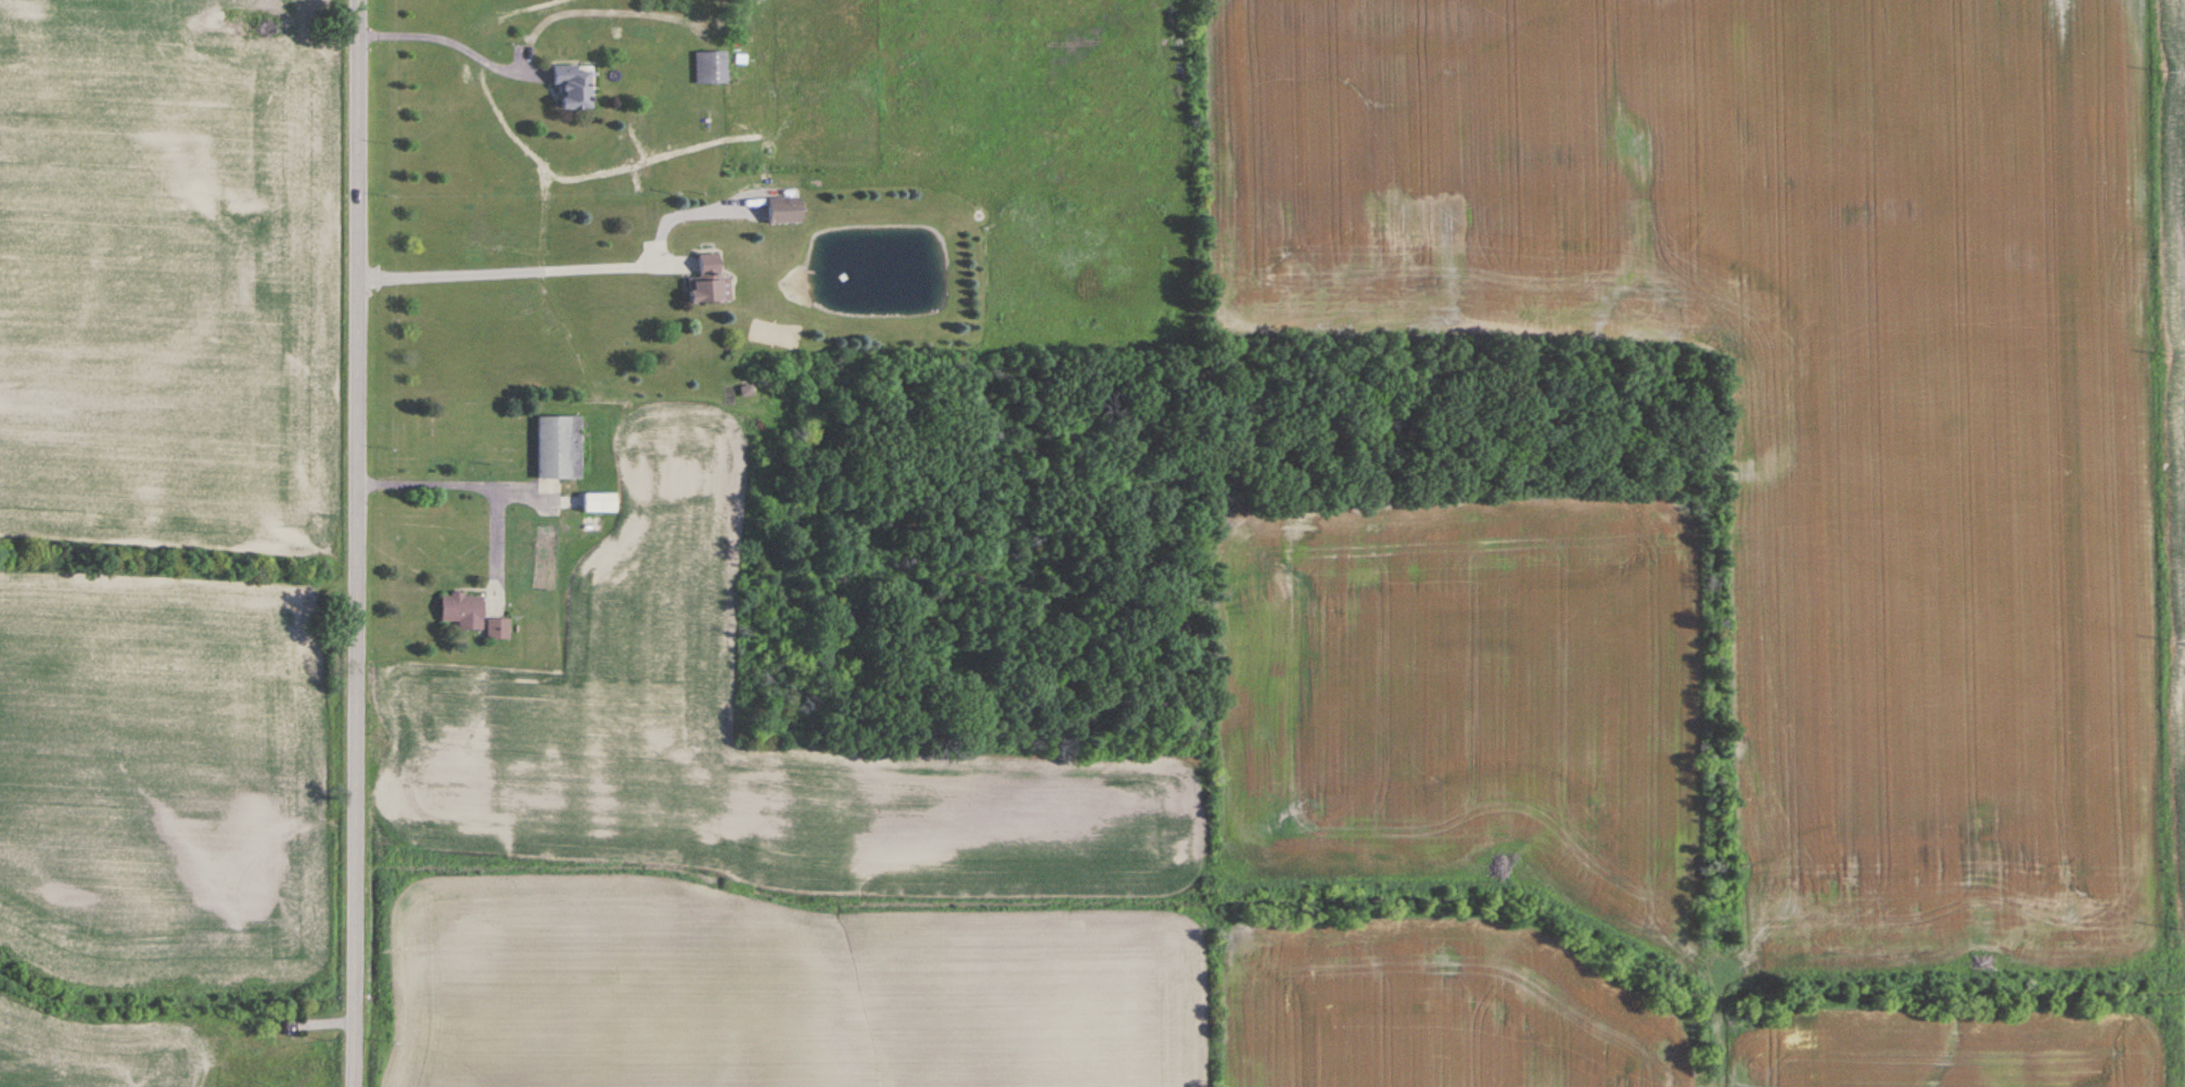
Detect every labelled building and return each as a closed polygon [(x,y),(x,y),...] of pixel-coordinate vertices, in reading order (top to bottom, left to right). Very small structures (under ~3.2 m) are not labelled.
[(724,52),(695,52),(695,85),(724,85),(724,52)] [(589,110),(589,66),(553,66),(553,86),(560,86),(560,110),(589,110)] [(800,199),(768,199),(768,224),(800,224),(800,199)] [(688,304),(721,304),(720,255),(697,256),(698,281),(688,281),(688,304)] [(537,480),(581,480),(581,417),(537,417),(537,480)] [(615,512),(615,494),(583,494),(583,512),(615,512)] [(482,596),(440,596),(440,622),(457,622),(457,631),(482,631),(482,596)] [(508,620),(487,620),(487,641),(508,641),(508,620)]
